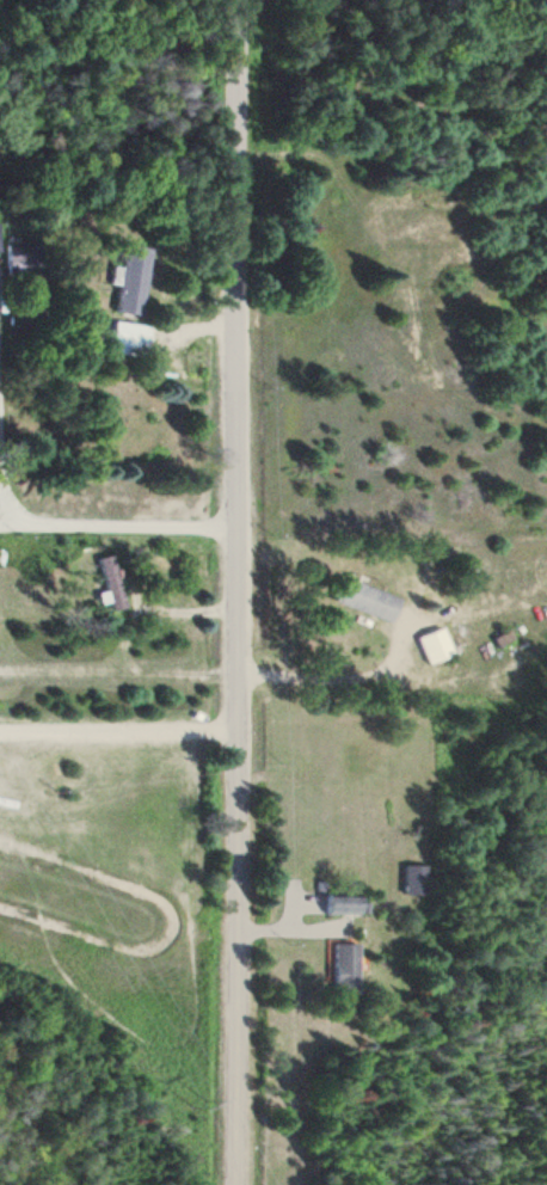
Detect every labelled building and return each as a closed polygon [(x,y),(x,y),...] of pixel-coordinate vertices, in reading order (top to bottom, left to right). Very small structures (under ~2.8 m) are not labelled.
[(138,317),(146,250),(118,247),(110,314),(138,317)] [(140,326),(105,324),(103,355),(138,358),(140,326)] [(108,557),(91,561),(103,612),(120,608),(108,557)] [(444,657),(436,629),(408,636),(417,665),(444,657)] [(397,895),(422,895),(422,867),(397,867),(397,895)] [(352,897),(312,897),(312,916),(352,916),(352,897)] [(352,946),(324,946),(324,996),(352,996),(352,946)]
